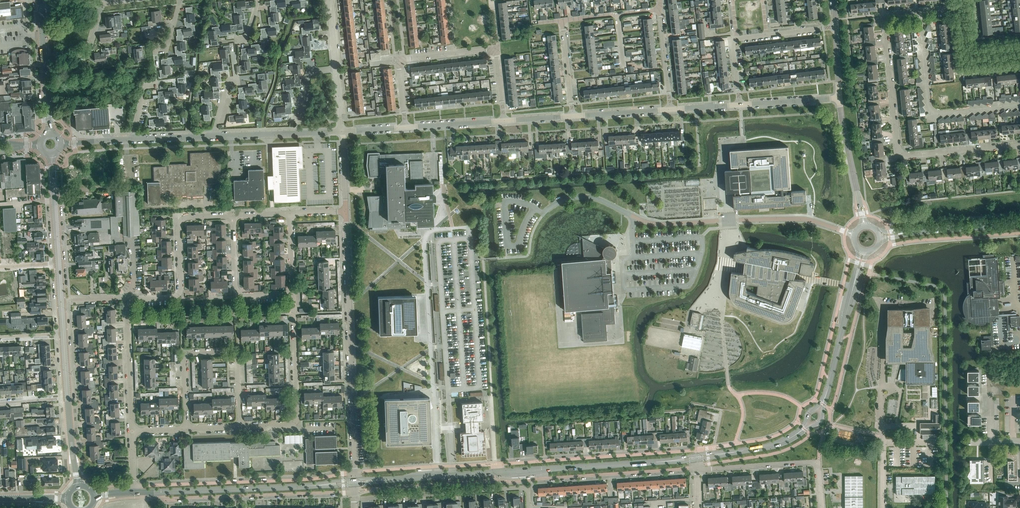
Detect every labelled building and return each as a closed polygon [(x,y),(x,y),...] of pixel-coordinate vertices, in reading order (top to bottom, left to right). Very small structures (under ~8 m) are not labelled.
[(300,0),(300,1),(296,1),(296,0),(288,0),(288,2),(289,5),(292,5),(292,8),(301,7),(301,6),(307,6),(306,0),(300,0)] [(541,0),(535,0),(534,0),(535,8),(540,8),(541,12),(543,11),(543,7),(542,7),(541,0)] [(547,0),(541,0),(542,7),(543,7),(547,7),(547,11),(549,11),(549,6),(548,7),(547,0)] [(548,7),(549,6),(553,6),(553,10),(556,10),(555,6),(554,6),(554,0),(547,0),(548,7)] [(559,5),(560,5),(561,9),(564,9),(565,12),(565,15),(567,14),(566,9),(567,9),(567,4),(566,5),(565,0),(558,0),(559,5)] [(566,5),(567,4),(570,4),(570,8),(575,8),(574,0),(565,0),(566,5)] [(879,3),(879,0),(876,0),(876,2),(869,2),(870,11),(877,10),(876,3),(879,3)] [(21,6),(10,7),(10,1),(0,2),(0,20),(23,18),(21,6)] [(252,7),(251,1),(245,2),(245,1),(236,2),(237,5),(233,6),(234,12),(237,12),(242,11),(242,8),(245,7),(245,8),(252,7)] [(507,2),(499,3),(499,9),(507,8),(507,7),(507,3),(511,3),(511,1),(506,1),(507,2)] [(682,7),(681,4),(681,1),(677,2),(677,3),(669,4),(669,10),(678,9),(677,8),(682,7)] [(415,10),(414,2),(406,3),(406,11),(415,10)] [(858,12),(857,4),(851,4),(851,6),(849,6),(848,10),(849,10),(849,14),(852,14),(852,13),(858,12)] [(277,12),(276,6),(271,7),(270,7),(270,13),(271,13),(272,17),(268,17),(269,25),(271,25),(276,24),(275,21),(279,21),(278,12),(277,12)] [(446,13),(446,6),(437,7),(438,14),(446,13)] [(186,7),(186,14),(187,14),(188,17),(184,18),(185,26),(186,26),(192,25),(191,25),(191,22),(195,21),(194,13),(193,13),(192,7),(186,7)] [(511,7),(507,7),(507,8),(499,9),(500,15),(508,14),(508,13),(508,9),(512,9),(511,7)] [(682,10),(682,7),(677,8),(678,9),(669,10),(670,16),(678,15),(678,14),(678,10),(682,10)] [(157,21),(161,21),(160,10),(152,11),(153,21),(148,21),(148,26),(157,25),(157,21)] [(416,17),(415,10),(406,11),(407,18),(416,17)] [(130,11),(119,13),(120,19),(131,17),(130,11)] [(244,11),(242,11),(237,12),(238,15),(234,15),(235,24),(236,24),(236,25),(237,30),(243,29),(242,23),(241,23),(241,19),(245,19),(244,11)] [(447,21),(446,13),(438,14),(439,22),(447,21)] [(512,13),(508,13),(508,14),(500,15),(501,21),(509,20),(509,19),(508,15),(512,15),(512,13)] [(678,16),(682,16),(682,13),(678,14),(678,15),(670,16),(671,22),(679,21),(679,20),(678,16)] [(114,30),(122,29),(122,22),(115,23),(114,16),(106,17),(107,27),(113,26),(114,30)] [(417,24),(416,17),(407,18),(408,25),(417,24)] [(723,17),(722,17),(714,18),(714,17),(710,17),(707,18),(708,22),(710,22),(710,24),(714,24),(715,28),(724,27),(723,17)] [(513,19),(509,19),(509,20),(501,21),(501,27),(510,26),(509,25),(509,21),(513,21),(513,19)] [(679,21),(671,22),(671,28),(680,27),(679,26),(686,25),(685,19),(683,19),(679,20),(679,21)] [(448,28),(447,21),(439,22),(440,29),(448,28)] [(302,34),(305,34),(305,33),(310,33),(310,29),(313,29),(313,30),(320,29),(319,23),(313,23),(313,22),(304,23),(305,27),(301,27),(302,34)] [(864,34),(873,33),(873,26),(874,26),(874,23),(862,24),(863,27),(864,27),(864,31),(860,31),(860,34),(864,34)] [(237,31),(237,30),(236,25),(233,25),(230,25),(230,24),(221,25),(222,29),(219,29),(219,34),(219,36),(227,35),(227,31),(230,31),(230,32),(237,31)] [(278,24),(276,24),(271,25),(271,28),(267,29),(267,28),(261,29),(261,35),(267,34),(268,34),(268,35),(276,34),(276,31),(279,30),(278,24)] [(417,29),(417,24),(408,25),(409,33),(417,32),(420,31),(420,29),(417,29)] [(194,25),(192,25),(186,26),(187,29),(183,29),(177,29),(177,36),(183,35),(184,35),(184,36),(192,35),(192,31),(195,31),(194,25)] [(514,27),(513,25),(509,25),(510,26),(501,27),(502,33),(510,32),(510,31),(510,27),(514,27)] [(686,25),(679,26),(680,27),(671,28),(672,34),(680,33),(680,29),(686,28),(686,25)] [(146,39),(157,38),(156,29),(151,29),(151,26),(141,27),(142,31),(145,30),(146,39)] [(216,35),(219,34),(219,29),(218,26),(212,27),(212,30),(209,31),(210,39),(211,39),(211,45),(218,45),(217,38),(216,38),(216,35)] [(449,35),(448,28),(440,29),(441,36),(449,35)] [(118,30),(115,30),(107,31),(108,34),(100,35),(101,42),(111,41),(111,38),(119,37),(118,30)] [(514,31),(510,31),(510,32),(502,33),(503,39),(511,38),(510,33),(514,33),(514,31)] [(418,39),(417,32),(409,33),(410,40),(418,39)] [(311,33),(310,33),(305,33),(305,34),(305,37),(302,37),(303,45),(304,45),(304,51),(304,52),(310,51),(311,51),(310,44),(309,45),(309,41),(312,41),(311,33)] [(874,39),(873,33),(864,34),(865,40),(864,40),(864,43),(876,42),(875,39),(874,39)] [(268,40),(267,34),(261,35),(260,35),(261,41),(262,41),(262,45),(259,45),(259,50),(260,53),(266,53),(266,49),(269,49),(269,40),(268,40)] [(183,41),(183,35),(177,36),(176,36),(177,42),(178,42),(178,46),(175,46),(176,54),(177,54),(184,53),(182,53),(182,50),(185,50),(184,41),(183,41)] [(450,43),(449,35),(441,36),(441,44),(450,43)] [(686,43),(685,40),(685,37),(681,38),(681,39),(673,40),(673,46),(682,45),(681,44),(686,43)] [(419,47),(418,39),(410,40),(411,48),(419,47)] [(876,45),(876,42),(864,43),(865,46),(866,46),(866,50),(862,50),(862,53),(866,53),(875,52),(875,45),(876,45)] [(686,46),(686,43),(681,44),(682,45),(673,46),(674,52),(682,51),(682,50),(682,46),(686,46)] [(259,50),(259,45),(259,44),(251,45),(251,48),(248,49),(248,48),(241,49),(241,51),(242,53),(242,55),(241,55),(247,54),(248,54),(248,55),(257,54),(256,51),(259,50)] [(137,46),(130,46),(130,45),(128,46),(128,53),(131,53),(134,52),(135,58),(135,62),(144,61),(142,48),(137,49),(137,46)] [(222,58),(223,64),(228,64),(229,64),(228,57),(227,57),(227,53),(231,53),(230,45),(223,46),(224,49),(220,50),(221,58),(222,58)] [(907,55),(906,46),(904,46),(896,47),(896,54),(899,53),(900,56),(907,55)] [(109,54),(108,50),(112,50),(112,47),(101,49),(102,52),(94,53),(95,61),(106,60),(106,55),(109,54)] [(30,64),(29,51),(23,51),(23,49),(16,50),(16,52),(12,52),(12,62),(19,62),(20,65),(30,64)] [(686,49),(682,50),(682,51),(674,52),(675,58),(683,57),(683,56),(682,52),(686,52),(686,49)] [(310,57),(310,51),(304,52),(304,51),(303,52),(303,51),(295,52),(295,55),(292,56),(293,62),(296,62),(301,61),(300,58),(304,57),(304,58),(310,57)] [(381,59),(380,55),(380,52),(378,52),(378,51),(376,51),(376,53),(371,53),(371,60),(381,59)] [(876,58),(875,52),(866,53),(867,59),(866,59),(866,62),(877,61),(877,58),(876,58)] [(951,53),(944,54),(944,52),(939,53),(939,55),(940,56),(940,57),(942,57),(943,57),(944,61),(952,60),(951,53)] [(185,53),(184,53),(177,54),(178,57),(174,58),(174,57),(167,58),(167,59),(168,64),(174,63),(174,64),(183,63),(183,59),(186,59),(185,53)] [(248,61),(247,54),(241,55),(242,62),(242,61),(243,65),(239,65),(240,73),(247,73),(246,69),(250,69),(249,60),(248,61)] [(687,55),(683,56),(683,57),(675,58),(675,64),(684,63),(683,62),(683,58),(687,58),(687,55)] [(900,56),(900,59),(897,59),(898,66),(906,65),(909,64),(908,61),(908,55),(907,55),(900,56)] [(505,59),(506,65),(514,64),(514,63),(513,59),(517,59),(517,56),(513,57),(513,58),(505,59)] [(168,65),(168,64),(167,59),(161,59),(162,66),(163,66),(163,69),(160,70),(161,78),(167,77),(167,74),(170,73),(169,65),(168,65)] [(302,61),(301,61),(296,62),(296,65),(289,65),(290,70),(293,70),(293,74),(294,74),(295,80),(300,79),(301,79),(301,73),(300,73),(299,69),(303,69),(302,61)] [(687,61),(683,62),(684,63),(675,64),(676,70),(684,69),(684,68),(684,64),(688,64),(687,61)] [(878,64),(877,61),(866,62),(867,65),(868,65),(868,72),(877,71),(877,64),(878,64)] [(518,62),(514,63),(514,64),(506,65),(506,71),(514,70),(514,68),(514,65),(518,65),(518,62)] [(229,70),(228,64),(223,64),(222,64),(222,63),(213,64),(213,68),(210,68),(211,75),(214,74),(220,73),(219,73),(218,70),(222,70),(222,71),(229,70)] [(684,70),(688,70),(688,67),(684,68),(684,69),(676,70),(677,76),(685,75),(685,74),(684,70)] [(522,70),(522,68),(514,68),(514,70),(506,71),(507,77),(515,76),(515,75),(515,71),(522,70)] [(878,77),(877,71),(868,72),(869,78),(868,78),(868,81),(880,80),(879,77),(878,77)] [(220,73),(214,74),(214,77),(211,78),(212,86),(213,86),(213,89),(213,92),(219,92),(220,92),(219,85),(218,85),(218,82),(221,81),(220,73)] [(260,84),(256,84),(257,89),(257,92),(263,92),(263,88),(267,88),(266,80),(265,80),(264,73),(258,74),(258,81),(259,80),(260,84)] [(677,82),(685,81),(685,80),(685,76),(689,75),(689,74),(689,73),(685,74),(685,75),(677,76),(677,82)] [(515,76),(507,77),(508,83),(516,82),(516,81),(515,77),(519,77),(519,74),(515,75),(515,76)] [(1004,84),(1003,75),(997,76),(997,78),(994,78),(995,89),(1001,88),(1001,84),(1004,84)] [(176,88),(176,87),(177,96),(183,96),(183,92),(187,92),(186,83),(185,83),(184,77),(178,78),(178,84),(179,84),(180,88),(176,88)] [(301,85),(300,79),(295,80),(294,80),(294,79),(285,80),(286,83),(283,84),(283,90),(286,90),(291,89),(291,86),(294,85),(294,86),(301,85)] [(690,82),(689,79),(685,80),(685,81),(677,82),(678,88),(686,87),(686,86),(690,85),(690,82)] [(520,82),(520,80),(516,81),(516,82),(508,83),(508,89),(516,88),(516,87),(516,83),(520,82)] [(645,81),(642,82),(642,80),(638,81),(638,84),(639,92),(646,91),(645,83),(645,81)] [(868,86),(868,90),(865,90),(866,93),(869,93),(868,93),(878,92),(877,85),(878,85),(878,82),(867,83),(867,86),(868,86)] [(257,89),(256,84),(256,83),(248,84),(249,87),(245,88),(245,87),(238,88),(239,94),(245,93),(246,94),(254,93),(254,90),(257,89)] [(686,88),(690,88),(690,85),(686,86),(686,87),(678,88),(679,94),(687,93),(686,88)] [(520,86),(516,87),(516,88),(508,89),(509,95),(517,94),(517,93),(517,89),(521,88),(520,86)] [(177,96),(176,87),(168,88),(169,91),(165,92),(165,91),(158,92),(159,98),(164,97),(165,97),(165,98),(174,97),(174,94),(177,93),(177,96)] [(293,89),(291,89),(286,90),(287,93),(283,93),(284,102),(285,102),(286,108),(291,107),(292,107),(291,101),(290,101),(290,97),(294,97),(293,89)] [(220,98),(219,92),(213,92),(212,91),(204,92),(204,96),(201,96),(202,103),(205,102),(210,101),(209,98),(213,98),(213,99),(220,98)] [(24,101),(33,100),(32,92),(23,92),(11,93),(11,96),(11,97),(23,96),(24,101)] [(441,96),(442,104),(449,103),(448,95),(448,92),(441,93),(441,96)] [(521,94),(521,92),(517,93),(517,94),(509,95),(510,100),(518,100),(518,98),(517,95),(521,94)] [(878,98),(878,92),(868,93),(869,93),(869,99),(868,99),(869,102),(880,101),(879,98),(878,98)] [(245,100),(245,93),(239,94),(238,94),(239,100),(240,100),(240,104),(236,104),(237,112),(239,112),(244,111),(243,108),(247,108),(246,99),(245,100)] [(165,103),(164,97),(159,98),(158,98),(159,105),(160,104),(160,108),(156,108),(157,116),(159,116),(167,115),(164,115),(163,112),(167,112),(166,103),(165,103)] [(522,98),(518,98),(518,100),(510,100),(510,107),(518,106),(518,101),(522,100),(522,98)] [(0,101),(0,103),(0,117),(2,117),(3,133),(12,132),(12,123),(11,116),(13,116),(11,101),(4,101),(0,101)] [(14,103),(11,103),(13,116),(14,116),(15,132),(35,130),(34,120),(33,101),(14,103)] [(211,101),(210,101),(205,102),(205,105),(201,106),(202,114),(203,114),(204,120),(211,120),(210,113),(209,113),(208,110),(212,109),(211,101)] [(880,104),(880,101),(869,102),(869,105),(870,105),(870,112),(879,111),(879,104),(880,104)] [(77,113),(75,113),(76,130),(93,128),(93,126),(100,125),(100,129),(100,127),(109,126),(109,128),(110,128),(108,107),(74,109),(74,110),(77,110),(77,113)] [(292,113),(291,107),(286,108),(285,108),(284,107),(276,108),(276,111),(273,112),(274,118),(282,117),(281,114),(285,113),(285,114),(292,113)] [(915,110),(911,111),(911,108),(902,109),(903,115),(907,114),(908,116),(915,115),(915,110)] [(247,111),(244,111),(239,112),(239,115),(236,116),(235,115),(229,116),(230,122),(236,121),(236,122),(245,121),(244,118),(247,117),(247,111)] [(880,117),(879,111),(870,112),(871,118),(870,118),(870,121),(882,120),(881,117),(880,117)] [(167,121),(167,115),(159,116),(159,119),(156,120),(155,119),(149,120),(150,126),(156,125),(156,126),(165,125),(164,122),(167,121)] [(882,123),(882,120),(870,121),(871,124),(872,124),(872,128),(868,128),(869,131),(881,130),(881,123),(882,123)] [(882,136),(881,130),(869,131),(869,134),(873,134),(873,137),(872,137),(873,140),(884,139),(883,136),(882,136)] [(680,131),(674,132),(674,140),(675,145),(677,145),(677,139),(681,139),(681,140),(684,140),(684,134),(681,134),(680,131)] [(648,141),(648,133),(641,134),(641,136),(638,136),(639,144),(642,144),(642,146),(649,145),(648,141)] [(639,144),(638,136),(635,136),(635,134),(628,135),(629,143),(629,145),(639,144)] [(923,146),(922,137),(918,138),(910,139),(910,145),(914,145),(914,147),(914,148),(923,147),(923,146)] [(884,142),(884,139),(873,140),(873,144),(874,143),(874,150),(883,149),(883,142),(884,142)] [(598,141),(591,141),(592,149),(592,155),(595,155),(595,151),(599,151),(599,157),(602,156),(602,150),(599,150),(598,141)] [(529,151),(528,142),(521,142),(522,150),(522,156),(525,156),(525,152),(529,152),(529,157),(532,157),(532,150),(529,151)] [(579,150),(578,142),(572,143),(572,145),(569,145),(569,153),(573,153),(573,155),(579,155),(579,154),(579,150)] [(509,151),(508,143),(502,143),(502,145),(499,146),(499,154),(505,153),(505,154),(509,154),(509,151)] [(569,153),(569,145),(566,145),(566,143),(559,143),(560,151),(563,151),(563,153),(569,153)] [(499,154),(499,146),(496,146),(496,144),(489,144),(490,152),(493,152),(493,154),(499,154)] [(268,176),(268,189),(274,189),(274,202),(301,201),(299,168),(303,168),(303,155),(299,155),(299,148),(279,149),(279,146),(272,147),(273,179),(268,179),(268,176)] [(464,154),(463,146),(456,146),(457,148),(448,149),(448,159),(455,159),(455,156),(457,156),(457,154),(461,154),(461,160),(464,160),(464,154)] [(806,195),(806,190),(791,191),(790,188),(791,188),(788,146),(730,150),(731,167),(732,167),(732,170),(725,170),(726,192),(734,192),(734,195),(733,195),(734,209),(739,209),(754,208),(764,207),(771,207),(771,206),(804,204),(803,204),(803,202),(806,201),(806,199),(806,197),(806,195)] [(874,159),(886,158),(885,155),(884,155),(883,149),(874,150),(875,155),(868,156),(869,160),(874,159)] [(168,166),(154,167),(154,182),(147,182),(148,204),(166,203),(166,196),(187,195),(187,196),(203,196),(203,183),(221,183),(220,152),(190,153),(191,165),(186,165),(186,163),(168,164),(168,166)] [(381,195),(367,196),(368,211),(368,227),(372,227),(372,228),(370,229),(370,230),(375,230),(375,229),(387,229),(388,229),(389,229),(394,229),(411,228),(411,226),(410,219),(416,219),(416,225),(434,225),(433,200),(436,200),(435,193),(432,194),(432,192),(432,180),(431,180),(423,180),(423,177),(423,174),(423,162),(422,160),(422,153),(379,154),(379,153),(368,153),(367,165),(368,177),(381,176),(381,171),(386,171),(387,196),(381,197),(381,195)] [(1019,157),(1017,158),(1017,159),(1010,160),(1011,169),(1018,168),(1018,169),(1019,169),(1019,159),(1019,157)] [(886,161),(886,158),(874,159),(875,162),(876,162),(876,169),(885,168),(885,161),(886,161)] [(1002,170),(1001,159),(998,160),(998,161),(991,162),(992,171),(999,170),(999,171),(1002,170)] [(1011,169),(1010,160),(1004,160),(1004,159),(1001,159),(1002,170),(1005,170),(1005,169),(1011,169)] [(20,196),(17,161),(17,160),(9,161),(10,169),(11,181),(5,181),(6,189),(6,197),(20,196)] [(26,182),(26,170),(25,160),(17,161),(20,196),(26,196),(25,187),(26,187),(26,182)] [(8,171),(8,161),(3,161),(3,162),(0,163),(1,172),(0,172),(1,181),(9,180),(8,171)] [(983,175),(982,161),(979,162),(979,165),(973,166),(974,175),(980,174),(980,175),(983,175)] [(992,171),(991,162),(985,162),(985,161),(982,161),(983,175),(986,175),(986,172),(986,171),(992,171)] [(41,193),(40,178),(39,163),(26,164),(26,163),(27,194),(41,193)] [(964,177),(963,166),(960,166),(960,167),(954,168),(955,177),(961,176),(961,177),(964,177)] [(974,175),(973,166),(966,167),(966,166),(963,166),(964,177),(967,177),(967,176),(974,175)] [(955,177),(954,168),(947,169),(947,167),(944,168),(945,179),(948,179),(948,178),(955,177)] [(886,174),(885,168),(876,169),(877,175),(876,175),(876,178),(877,181),(881,180),(881,178),(888,177),(887,174),(886,174)] [(945,179),(944,168),(941,168),(941,169),(935,170),(936,179),(942,178),(942,179),(945,179)] [(264,199),(263,169),(248,170),(248,176),(247,177),(246,177),(246,178),(245,179),(245,180),(234,180),(234,200),(264,199)] [(936,179),(935,170),(928,171),(928,169),(925,170),(926,181),(929,181),(929,180),(936,179)] [(926,181),(925,170),(922,170),(922,171),(916,172),(917,181),(923,180),(923,181),(926,181)] [(917,181),(916,172),(909,173),(909,171),(906,172),(907,179),(907,183),(910,183),(910,182),(917,181)] [(123,215),(122,191),(115,192),(115,202),(101,203),(100,198),(78,200),(78,201),(71,202),(72,214),(78,213),(78,215),(102,213),(102,209),(116,208),(116,216),(123,215)] [(140,235),(138,191),(122,191),(123,215),(124,235),(140,235)] [(41,204),(34,204),(34,205),(27,205),(27,208),(30,208),(30,211),(34,211),(35,213),(42,213),(41,204)] [(4,232),(17,231),(16,211),(15,211),(13,208),(3,208),(4,232)] [(110,217),(101,218),(84,219),(77,219),(77,220),(73,220),(73,226),(79,226),(81,226),(82,230),(99,229),(102,227),(110,227),(110,217)] [(151,222),(152,222),(152,225),(155,225),(165,225),(165,219),(158,219),(158,217),(151,217),(151,222)] [(250,233),(250,223),(244,223),(245,230),(242,230),(242,237),(247,237),(247,233),(250,233)] [(261,223),(255,223),(256,233),(259,233),(259,237),(264,236),(264,229),(261,229),(261,223)] [(273,229),(273,232),(283,232),(283,226),(276,227),(276,224),(269,224),(269,229),(273,229)] [(203,225),(198,225),(198,235),(201,235),(201,239),(206,238),(206,231),(204,231),(203,225)] [(226,235),(226,229),(216,230),(216,233),(212,233),(212,238),(219,238),(219,235),(226,235)] [(166,236),(166,230),(156,230),(156,231),(156,234),(152,234),(152,239),(157,239),(159,238),(159,236),(166,236)] [(284,237),(283,232),(273,232),(274,235),(270,236),(270,240),(277,240),(277,238),(284,237)] [(88,235),(88,240),(89,243),(91,242),(99,242),(99,233),(90,233),(88,235)] [(614,296),(612,269),(611,269),(611,258),(614,257),(616,255),(617,254),(617,251),(617,250),(616,248),(616,247),(613,245),(610,244),(609,244),(607,245),(606,246),(604,248),(578,235),(577,235),(583,238),(584,260),(561,262),(562,262),(562,264),(557,265),(560,307),(565,307),(565,310),(564,310),(564,311),(581,310),(582,313),(581,313),(583,338),(584,342),(607,340),(606,324),(615,323),(614,296)] [(164,238),(159,238),(157,239),(152,239),(147,239),(147,242),(157,242),(157,243),(158,243),(158,247),(161,246),(171,246),(171,241),(164,241),(164,238)] [(219,240),(219,238),(212,238),(212,243),(216,243),(216,246),(226,245),(226,240),(219,240)] [(277,243),(277,240),(270,240),(270,245),(274,245),(274,248),(284,248),(284,242),(277,243)] [(243,244),(243,250),(253,249),(253,246),(257,246),(257,245),(256,243),(256,242),(256,241),(249,241),(249,244),(243,244)] [(44,250),(43,244),(35,244),(35,242),(27,242),(27,250),(44,250)] [(188,246),(188,252),(198,251),(198,248),(202,248),(201,243),(200,243),(198,243),(194,243),(194,246),(188,246)] [(127,249),(126,248),(125,244),(116,245),(117,255),(117,263),(117,268),(116,268),(117,271),(118,271),(120,272),(121,272),(127,272),(127,268),(128,268),(128,258),(130,258),(130,255),(128,252),(127,249)] [(226,251),(226,245),(216,246),(212,246),(213,254),(220,254),(220,251),(226,251)] [(171,252),(171,246),(161,246),(161,250),(157,250),(157,255),(165,254),(165,252),(171,252)] [(759,249),(747,247),(747,250),(743,251),(738,252),(734,253),(733,259),(736,260),(736,261),(745,262),(746,262),(796,271),(799,272),(799,273),(812,275),(814,263),(810,263),(811,258),(807,257),(803,255),(799,254),(795,253),(791,252),(787,251),(783,251),(779,250),(775,250),(771,249),(767,249),(763,249),(759,249)] [(284,254),(284,248),(274,248),(274,252),(270,252),(270,257),(278,256),(278,254),(284,254)] [(253,252),(253,249),(243,250),(243,255),(250,255),(250,257),(257,257),(257,252),(253,252)] [(44,250),(35,251),(30,251),(30,257),(36,257),(36,261),(44,261),(44,250)] [(88,261),(88,254),(93,254),(93,251),(83,252),(83,253),(75,254),(76,258),(75,259),(75,260),(76,261),(76,262),(88,261)] [(198,255),(198,251),(188,252),(188,257),(195,257),(195,260),(202,259),(202,254),(198,255)] [(165,257),(165,254),(157,255),(158,260),(162,259),(162,263),(172,262),(172,257),(165,257)] [(220,256),(220,254),(213,254),(213,259),(214,259),(214,262),(217,262),(227,262),(227,256),(220,256)] [(1000,298),(1000,295),(1004,295),(1003,282),(999,283),(997,257),(994,257),(994,254),(983,255),(983,261),(985,260),(986,275),(969,276),(970,282),(967,283),(968,297),(967,298),(966,300),(965,302),(964,304),(964,305),(964,307),(964,309),(964,311),(964,313),(961,313),(962,315),(963,317),(964,319),(965,321),(967,323),(969,324),(970,322),(972,322),(973,323),(974,324),(976,324),(978,325),(980,325),(982,325),(983,325),(985,324),(987,324),(989,323),(990,322),(991,336),(984,336),(984,340),(981,340),(982,349),(991,349),(991,345),(994,345),(993,336),(992,320),(993,320),(993,319),(994,318),(995,318),(995,317),(1007,316),(1008,323),(1011,323),(1011,326),(1019,325),(1019,318),(1019,316),(1017,316),(1016,313),(999,314),(999,313),(998,298),(1000,298)] [(278,259),(278,256),(270,257),(271,262),(275,261),(275,265),(285,264),(284,259),(278,259)] [(257,262),(257,260),(263,260),(262,257),(257,257),(250,257),(250,260),(243,260),(243,266),(253,265),(253,262),(257,262)] [(202,264),(202,259),(195,260),(195,262),(188,262),(188,268),(198,268),(198,264),(202,264)] [(95,269),(95,264),(95,260),(79,262),(79,267),(82,267),(82,268),(76,269),(77,275),(86,275),(85,269),(87,269),(87,270),(92,270),(92,269),(95,269)] [(172,268),(172,262),(162,263),(162,266),(158,266),(158,267),(158,271),(165,271),(165,268),(172,268)] [(227,267),(227,262),(217,262),(217,265),(213,265),(213,270),(220,270),(220,267),(227,267)] [(797,304),(806,280),(793,279),(796,271),(746,262),(744,273),(731,272),(729,290),(729,291),(729,292),(730,293),(730,295),(730,296),(731,297),(731,298),(732,299),(732,300),(733,300),(733,301),(734,302),(735,303),(736,304),(737,304),(739,305),(779,320),(780,321),(781,321),(782,321),(783,321),(784,321),(785,321),(787,320),(788,320),(789,319),(790,319),(791,318),(792,317),(792,316),(793,316),(793,315),(794,314),(794,313),(797,304)] [(285,270),(285,264),(275,265),(275,268),(271,268),(271,273),(278,273),(278,270),(285,270)] [(253,269),(253,265),(243,266),(243,271),(250,271),(250,274),(258,273),(257,268),(253,269)] [(199,271),(198,268),(188,268),(189,273),(195,273),(195,276),(203,276),(203,271),(199,271)] [(258,278),(258,273),(250,274),(250,276),(244,276),(244,282),(254,282),(254,278),(258,278)] [(278,275),(278,273),(271,273),(271,278),(275,278),(275,281),(285,280),(285,275),(278,275)] [(164,280),(161,280),(162,290),(167,290),(167,283),(169,283),(169,275),(164,276),(164,280)] [(156,290),(156,280),(153,280),(152,276),(147,276),(148,283),(150,283),(151,290),(156,290)] [(203,280),(203,276),(195,276),(195,278),(189,279),(189,284),(199,284),(199,281),(203,280)] [(285,286),(285,280),(275,281),(275,284),(271,284),(272,289),(279,289),(279,286),(285,286)] [(258,287),(258,285),(254,285),(254,282),(244,282),(244,287),(251,287),(251,290),(258,290),(258,289),(258,287)] [(199,287),(199,284),(189,284),(189,290),(196,289),(196,292),(203,292),(203,287),(199,287)] [(417,295),(378,297),(379,335),(414,333),(417,333),(417,295)] [(29,303),(29,308),(29,310),(29,313),(29,314),(41,313),(40,308),(47,307),(46,302),(29,303)] [(108,306),(101,306),(101,312),(103,312),(106,312),(106,316),(115,315),(115,312),(115,309),(108,309),(108,306)] [(930,345),(930,320),(930,307),(924,307),(910,309),(898,309),(888,309),(888,319),(888,326),(886,337),(886,362),(906,362),(906,368),(901,368),(898,380),(906,380),(906,383),(935,383),(935,360),(930,345)] [(86,317),(91,316),(90,311),(81,311),(81,314),(77,315),(77,321),(86,320),(86,317)] [(690,323),(699,325),(701,313),(693,311),(690,323)] [(115,322),(115,315),(106,316),(107,320),(102,320),(102,325),(109,325),(109,322),(115,322)] [(21,318),(11,318),(11,324),(21,324),(32,323),(32,329),(36,329),(38,326),(38,324),(39,324),(39,325),(41,325),(41,324),(48,324),(47,317),(38,317),(21,318)] [(86,324),(86,320),(77,321),(78,327),(84,327),(85,330),(94,329),(93,326),(91,326),(91,324),(86,324)] [(109,328),(109,325),(102,325),(102,331),(107,331),(107,334),(116,334),(116,328),(109,328)] [(143,339),(143,328),(138,328),(138,332),(135,332),(135,339),(143,339)] [(92,335),(92,333),(94,333),(94,329),(85,330),(85,333),(78,333),(79,340),(87,339),(89,339),(88,335),(92,335)] [(179,331),(176,331),(171,331),(171,342),(176,342),(176,345),(179,344),(179,331)] [(116,340),(116,334),(107,334),(107,338),(103,339),(103,344),(110,344),(109,341),(116,340)] [(700,350),(702,337),(684,334),(682,346),(700,350)] [(87,343),(87,339),(79,340),(79,346),(86,346),(86,349),(93,348),(92,343),(87,343)] [(50,345),(44,345),(44,343),(38,344),(39,352),(42,351),(42,352),(50,351),(50,345)] [(110,347),(110,344),(103,344),(103,350),(108,349),(108,353),(117,353),(116,347),(110,347)] [(93,354),(93,348),(86,349),(86,352),(80,352),(80,358),(89,358),(88,354),(93,354)] [(117,359),(117,353),(108,353),(108,357),(103,357),(104,363),(110,363),(110,360),(117,359)] [(155,363),(155,358),(152,358),(151,355),(144,355),(145,359),(144,359),(144,363),(155,363)] [(466,355),(468,384),(476,383),(475,369),(471,370),(468,371),(467,366),(469,366),(469,363),(474,362),(474,360),(475,360),(474,355),(466,355)] [(697,371),(699,358),(691,357),(688,369),(697,371)] [(94,361),(90,362),(90,358),(89,358),(80,358),(80,365),(87,364),(87,367),(94,367),(94,361)] [(111,366),(110,363),(104,363),(104,368),(109,368),(109,372),(117,372),(117,365),(111,366)] [(94,372),(94,367),(87,367),(87,370),(81,371),(81,377),(90,377),(90,373),(94,372)] [(967,371),(967,380),(979,380),(979,370),(967,371)] [(118,378),(117,372),(109,372),(109,376),(104,376),(104,382),(111,381),(111,378),(118,378)] [(335,379),(335,375),(332,375),(324,375),(324,380),(324,384),(330,383),(330,380),(335,379)] [(90,381),(90,377),(81,377),(82,384),(88,383),(89,386),(95,386),(95,380),(90,381)] [(280,381),(280,377),(269,377),(269,382),(269,386),(274,386),(274,382),(280,381)] [(26,382),(20,383),(18,383),(18,379),(15,379),(15,383),(17,383),(17,392),(24,392),(23,389),(26,388),(26,382)] [(11,393),(11,385),(11,382),(6,383),(6,380),(3,380),(3,383),(3,384),(5,384),(5,393),(11,393)] [(111,384),(111,381),(104,382),(105,387),(110,387),(110,391),(118,390),(118,384),(111,384)] [(979,394),(979,385),(967,385),(968,394),(979,394)] [(96,391),(95,386),(89,386),(89,389),(82,390),(83,396),(91,395),(91,396),(93,395),(92,391),(96,391)] [(110,395),(105,395),(105,399),(105,400),(112,400),(112,397),(119,397),(118,390),(110,391),(110,395)] [(91,399),(91,396),(91,395),(83,396),(83,402),(90,402),(90,405),(92,405),(97,404),(98,404),(98,400),(96,400),(96,399),(91,399)] [(429,397),(386,399),(387,442),(431,441),(430,409),(432,407),(431,404),(431,403),(431,402),(431,401),(430,401),(429,401),(429,398),(429,397)] [(231,402),(231,398),(226,398),(227,409),(228,409),(228,411),(229,412),(233,411),(234,411),(233,408),(235,408),(235,401),(231,402)] [(112,400),(105,400),(106,406),(108,406),(110,406),(111,410),(119,409),(119,403),(112,403),(112,400)] [(979,410),(979,400),(968,400),(968,410),(979,410)] [(485,440),(484,430),(479,431),(478,421),(483,420),(482,402),(462,403),(463,422),(468,421),(468,425),(467,425),(467,426),(467,427),(468,427),(468,428),(469,428),(469,431),(460,432),(461,441),(462,441),(463,454),(484,453),(483,440),(485,440)] [(99,410),(98,404),(97,404),(92,405),(92,408),(85,408),(86,415),(94,414),(94,410),(99,410)] [(14,419),(13,414),(11,414),(10,409),(4,409),(5,417),(9,417),(9,419),(14,419)] [(108,414),(106,414),(106,419),(113,419),(113,416),(119,416),(119,409),(111,410),(108,410),(108,414)] [(710,419),(711,414),(707,414),(708,411),(700,409),(697,421),(703,422),(702,426),(710,428),(711,421),(709,421),(709,419),(710,419)] [(100,423),(99,418),(95,418),(94,414),(86,415),(86,421),(93,420),(93,423),(100,423)] [(981,423),(981,415),(979,415),(979,414),(968,415),(968,424),(979,424),(979,423),(981,423)] [(113,422),(113,419),(106,419),(106,425),(111,425),(111,428),(120,428),(120,422),(113,422)] [(940,435),(940,422),(920,422),(920,434),(936,434),(936,435),(940,435)] [(100,429),(100,423),(93,423),(93,427),(87,427),(87,433),(96,433),(95,429),(100,429)] [(709,434),(710,428),(702,426),(697,425),(696,428),(702,429),(701,433),(698,432),(697,438),(704,439),(705,434),(709,434)] [(56,433),(55,427),(47,428),(40,428),(40,426),(31,426),(32,429),(36,429),(37,433),(37,434),(40,433),(41,432),(45,432),(45,431),(47,431),(47,434),(56,433)] [(679,427),(679,433),(680,433),(680,441),(687,440),(687,437),(690,436),(689,430),(686,430),(686,432),(682,432),(682,427),(679,427)] [(120,434),(120,428),(111,428),(112,432),(107,432),(107,438),(114,438),(114,435),(120,434)] [(530,443),(520,444),(519,437),(519,430),(511,430),(511,431),(512,431),(513,448),(520,447),(520,450),(521,450),(528,449),(528,452),(538,452),(538,445),(530,445),(530,443)] [(634,436),(634,430),(631,430),(632,436),(628,436),(628,434),(626,434),(622,434),(623,441),(628,441),(628,444),(635,444),(634,436)] [(667,434),(663,434),(663,431),(657,432),(657,440),(660,440),(661,442),(667,442),(667,434)] [(657,440),(657,432),(651,432),(647,432),(647,435),(648,443),(654,442),(654,440),(657,440)] [(96,437),(96,433),(87,433),(88,440),(94,439),(94,442),(96,442),(101,442),(101,436),(96,437)] [(612,439),(611,433),(608,433),(609,439),(609,447),(616,447),(616,443),(619,443),(619,436),(615,436),(615,439),(612,439)] [(284,443),(302,442),(302,434),(284,435),(284,443)] [(335,450),(335,447),(337,447),(336,435),(315,435),(315,438),(306,439),(307,464),(316,464),(337,463),(337,450),(335,450)] [(36,438),(26,439),(26,446),(32,446),(37,445),(37,449),(42,449),(42,445),(48,445),(47,447),(52,447),(52,444),(56,444),(56,441),(56,440),(56,439),(55,438),(55,437),(47,438),(47,437),(40,438),(36,438)] [(557,442),(557,437),(554,437),(554,443),(551,443),(550,440),(546,441),(547,448),(551,447),(551,451),(557,450),(557,442)] [(587,447),(586,438),(580,439),(580,441),(577,441),(576,441),(577,449),(584,449),(583,447),(587,447)] [(596,440),(592,440),(592,438),(586,438),(587,447),(590,446),(590,448),(596,448),(596,440)] [(249,456),(281,455),(280,445),(276,445),(276,441),(249,442),(249,441),(238,441),(238,442),(230,442),(230,441),(193,443),(193,444),(184,444),(185,469),(205,468),(204,460),(231,459),(231,456),(239,456),(239,467),(250,466),(249,456)] [(103,447),(103,444),(103,442),(101,442),(96,442),(96,445),(90,446),(90,452),(99,451),(98,447),(103,447)] [(181,455),(181,442),(172,442),(172,448),(167,454),(168,455),(178,455),(181,455)] [(164,452),(164,451),(159,451),(158,443),(145,443),(146,456),(155,456),(155,460),(156,461),(164,452)] [(99,455),(99,451),(90,452),(91,458),(97,458),(98,464),(105,464),(104,455),(99,455)] [(1018,480),(1017,451),(1008,451),(1008,480),(1018,480)] [(178,460),(178,455),(168,455),(167,454),(164,452),(156,461),(157,462),(161,461),(162,471),(175,471),(174,461),(178,460)] [(984,483),(984,459),(979,459),(977,459),(979,455),(978,455),(977,459),(970,459),(970,460),(971,460),(972,470),(969,477),(972,478),(972,481),(984,481),(984,483)] [(57,460),(43,460),(43,465),(43,471),(46,470),(50,470),(54,470),(54,467),(57,467),(57,460)] [(797,480),(797,484),(804,484),(804,485),(807,485),(806,478),(803,478),(803,471),(797,472),(797,480)] [(791,481),(790,472),(784,473),(785,479),(782,479),(782,487),(784,487),(788,486),(788,481),(791,481)] [(782,487),(782,479),(779,480),(779,473),(772,473),(773,482),(779,482),(779,487),(782,487)] [(845,507),(863,507),(863,473),(845,474),(845,507)] [(767,482),(766,474),(760,474),(760,481),(755,481),(755,489),(761,488),(761,483),(767,482)] [(755,489),(755,481),(752,481),(751,475),(745,475),(746,489),(749,489),(749,484),(752,483),(752,489),(755,489)] [(731,490),(730,483),(728,483),(727,476),(721,477),(721,486),(725,485),(725,491),(731,490)] [(739,484),(739,476),(733,476),(733,483),(730,483),(731,490),(734,490),(734,487),(737,487),(736,485),(739,484)] [(927,476),(896,476),(896,488),(896,494),(935,494),(935,476),(927,476)] [(59,484),(59,479),(57,479),(57,477),(53,478),(53,477),(42,478),(43,485),(53,485),(53,484),(59,484)] [(715,477),(709,478),(709,481),(706,481),(707,493),(710,492),(710,486),(715,486),(715,477)] [(998,505),(998,507),(1007,507),(1007,506),(1016,506),(1016,499),(1007,499),(1007,496),(999,496),(999,505),(998,505)] [(523,502),(520,503),(520,497),(513,498),(513,507),(518,507),(523,507),(523,502)] [(508,503),(505,504),(505,498),(498,499),(499,507),(509,507),(508,503)] [(493,504),(490,505),(490,499),(483,499),(484,507),(494,507),(493,504)] [(479,505),(476,505),(475,500),(469,500),(469,507),(479,507),(479,505)]
